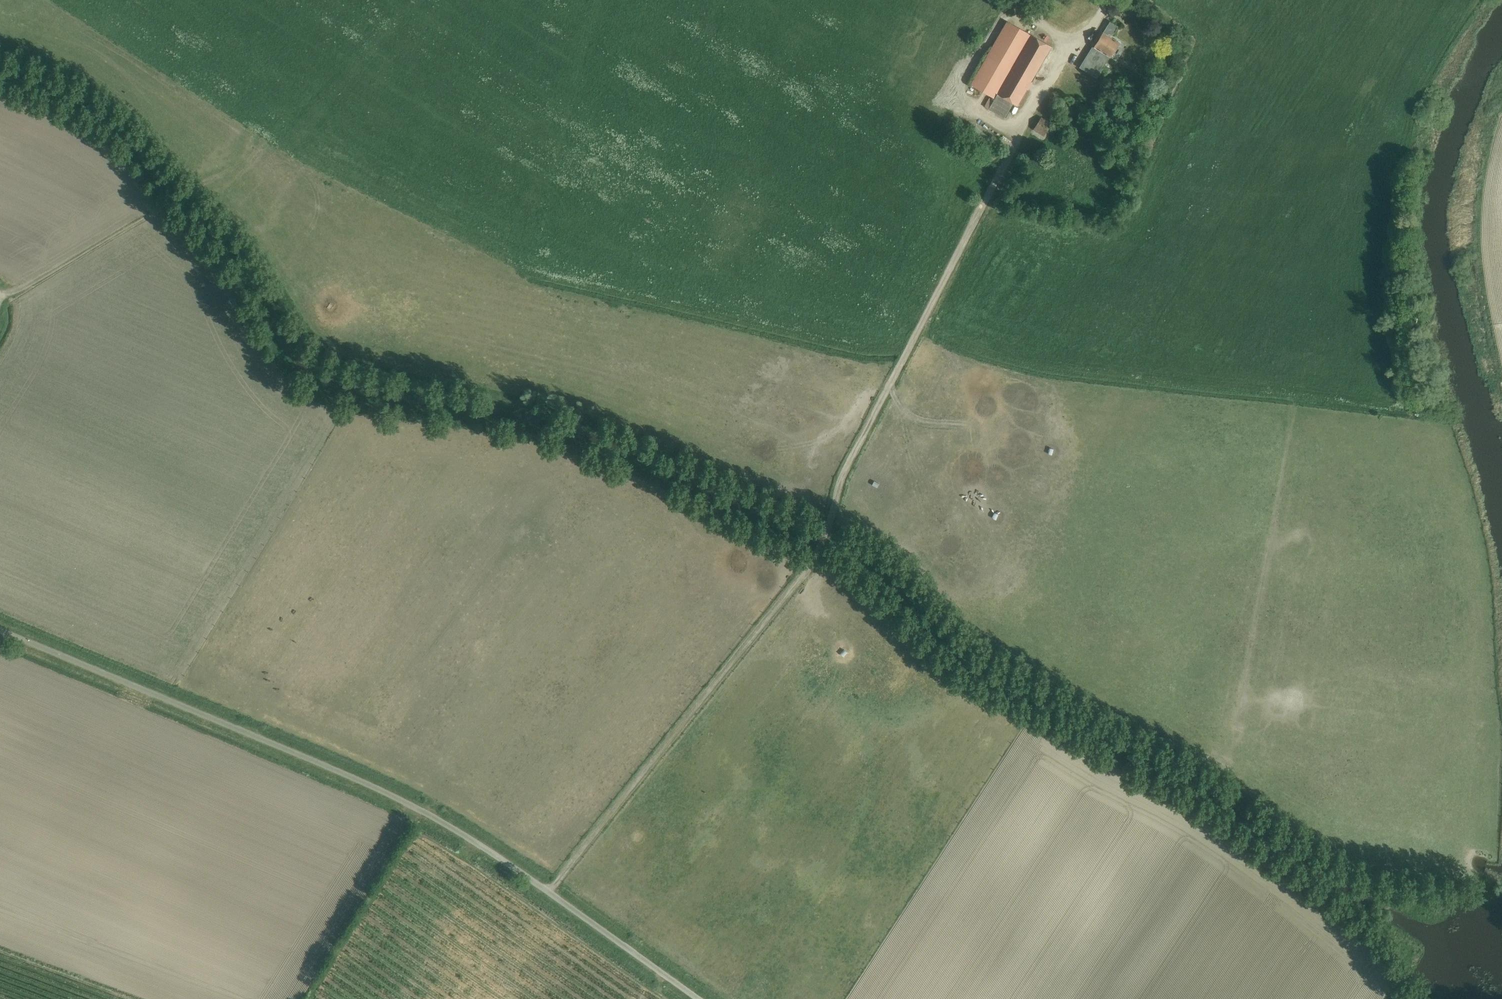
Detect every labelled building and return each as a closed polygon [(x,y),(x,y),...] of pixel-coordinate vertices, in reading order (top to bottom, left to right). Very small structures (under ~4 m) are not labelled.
[(1030,35),(1007,21),(970,85),(994,98),(1030,35)] [(1096,78),(1109,57),(1118,42),(1110,37),(1117,27),(1109,22),(1093,47),(1092,46),(1079,68),(1096,78)] [(1030,35),(994,98),(988,108),(1004,118),(1012,103),(1017,106),(1051,47),(1030,35)] [(1041,117),(1033,129),(1043,136),(1051,123),(1041,117)]
